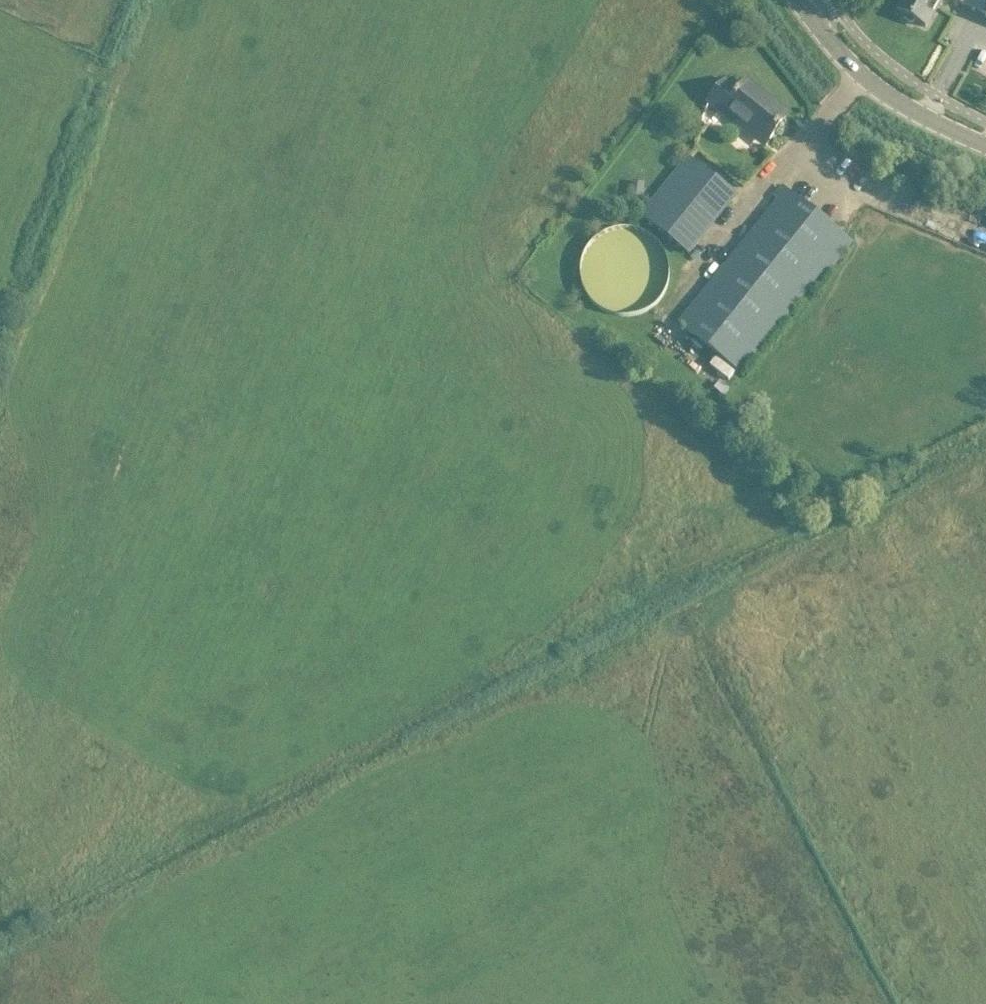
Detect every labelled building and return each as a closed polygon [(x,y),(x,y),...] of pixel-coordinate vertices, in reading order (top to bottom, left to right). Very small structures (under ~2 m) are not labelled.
[(899,12),(904,15),(904,18),(913,23),(915,21),(926,27),(942,0),(906,0),(899,12)] [(962,4),(985,17),(985,0),(964,0),(962,4)] [(726,82),(714,98),(710,103),(765,147),(789,117),(747,83),(739,92),(726,82)] [(690,158),(643,217),(690,254),(737,195),(690,158)] [(633,185),(632,196),(642,198),(643,186),(633,185)] [(780,190),(676,321),(742,375),(811,287),(815,291),(840,259),(852,243),(785,189),(782,192),(780,190)]
